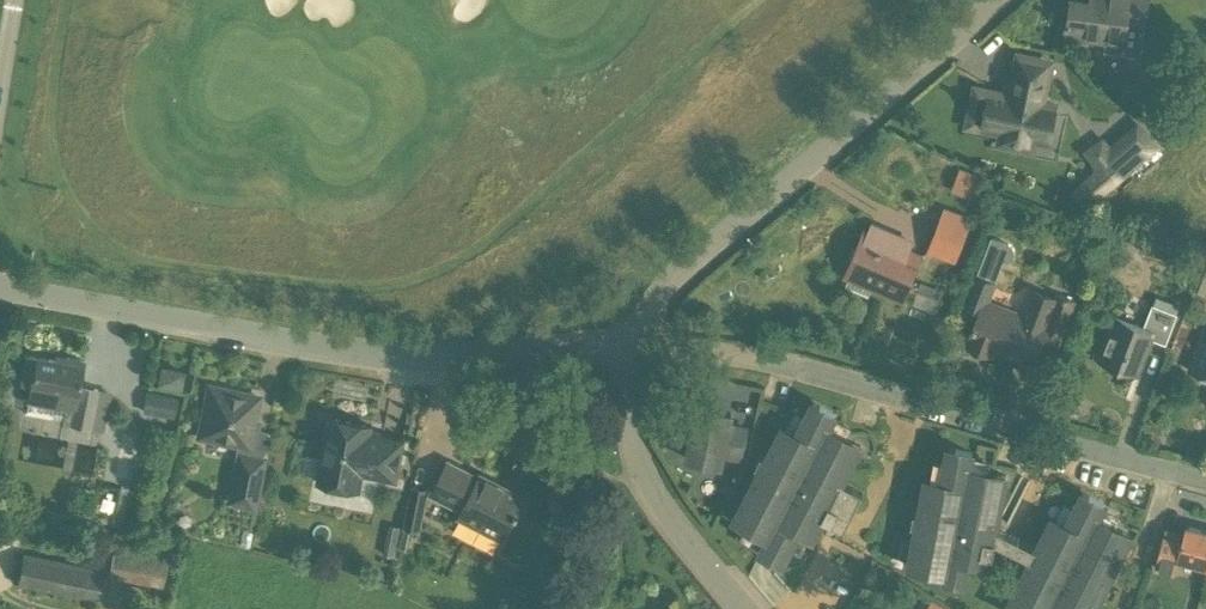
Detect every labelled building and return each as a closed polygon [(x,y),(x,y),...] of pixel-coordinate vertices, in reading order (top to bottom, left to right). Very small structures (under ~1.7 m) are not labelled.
[(1123,53),(1128,16),(1146,19),(1148,0),(1090,0),(1087,0),(1071,0),(1066,34),(1106,39),(1104,51),(1123,53)] [(1023,63),(1021,72),(1016,70),(1015,73),(1010,95),(991,91),(988,107),(985,107),(984,112),(987,112),(983,128),(1002,133),(1006,133),(1008,134),(1007,140),(1029,145),(1030,139),(1048,143),(1056,105),(1043,102),(1048,77),(1043,76),(1045,68),(1023,63)] [(1096,168),(1081,180),(1098,200),(1130,172),(1103,135),(1082,150),(1096,168)] [(975,199),(984,177),(959,168),(951,189),(975,199)] [(955,262),(973,217),(945,206),(927,251),(955,262)] [(859,241),(846,273),(882,289),(881,290),(902,299),(920,256),(902,248),(903,246),(884,238),(887,230),(871,223),(863,242),(859,241)] [(994,281),(1002,260),(1007,260),(1008,260),(1010,259),(1011,258),(1012,257),(1013,256),(1013,254),(1014,253),(1014,251),(1014,250),(1014,248),(1013,247),(1012,245),(1011,244),(1010,243),(1008,243),(993,237),(978,274),(975,273),(961,306),(979,313),(967,345),(991,354),(994,345),(1022,355),(1020,361),(1030,365),(1040,341),(1058,348),(1065,329),(1064,329),(1075,300),(1056,293),(1054,299),(1032,291),(1022,316),(988,303),(997,282),(994,281)] [(918,282),(918,295),(942,294),(942,282),(918,282)] [(1166,344),(1178,313),(1152,303),(1143,326),(1117,317),(1103,355),(1099,353),(1097,359),(1136,374),(1150,338),(1166,344)] [(1189,370),(1205,377),(1205,327),(1189,370)] [(63,356),(62,361),(24,354),(18,384),(31,386),(28,400),(65,407),(62,422),(90,428),(98,388),(78,385),(83,360),(63,356)] [(179,386),(182,372),(163,368),(160,382),(179,386)] [(252,504),(262,458),(246,454),(258,396),(209,386),(199,435),(241,444),(229,500),(252,504)] [(172,416),(176,397),(148,392),(144,410),(172,416)] [(861,444),(828,427),(835,413),(813,401),(797,433),(783,426),(766,457),(761,455),(755,466),(760,469),(735,518),(768,535),(761,549),(783,561),(799,529),(813,536),(823,517),(844,528),(863,492),(842,481),(861,444)] [(729,425),(731,413),(698,406),(695,419),(680,416),(678,427),(676,426),(675,432),(677,432),(675,443),(690,446),(688,459),(720,466),(722,456),(741,460),(747,428),(729,425)] [(371,423),(329,415),(328,420),(325,420),(322,435),(325,436),(316,481),(358,489),(361,472),(395,478),(403,437),(369,431),(371,423)] [(1007,474),(969,467),(972,452),(948,447),(941,482),(926,479),(919,514),(913,513),(911,525),(917,526),(909,565),(946,573),(945,578),(963,582),(967,559),(981,562),(983,553),(993,555),(996,542),(1030,559),(1005,608),(1006,608),(1093,608),(1100,595),(1105,597),(1111,586),(1106,583),(1131,534),(1097,517),(1104,503),(1082,491),(1066,524),(1052,516),(1036,548),(1000,529),(1007,474)] [(478,475),(446,459),(429,493),(460,509),(457,515),(501,537),(523,494),(479,472),(478,475)] [(421,531),(430,489),(413,485),(399,546),(407,548),(411,529),(421,531)] [(395,556),(401,526),(391,525),(385,554),(395,556)] [(1186,526),(1185,532),(1165,527),(1154,569),(1174,575),(1178,559),(1205,566),(1205,531),(1186,526)] [(120,607),(128,574),(23,551),(16,584),(120,607)] [(134,574),(137,562),(113,555),(110,566),(134,574)] [(932,599),(926,608),(947,608),(932,599)]
